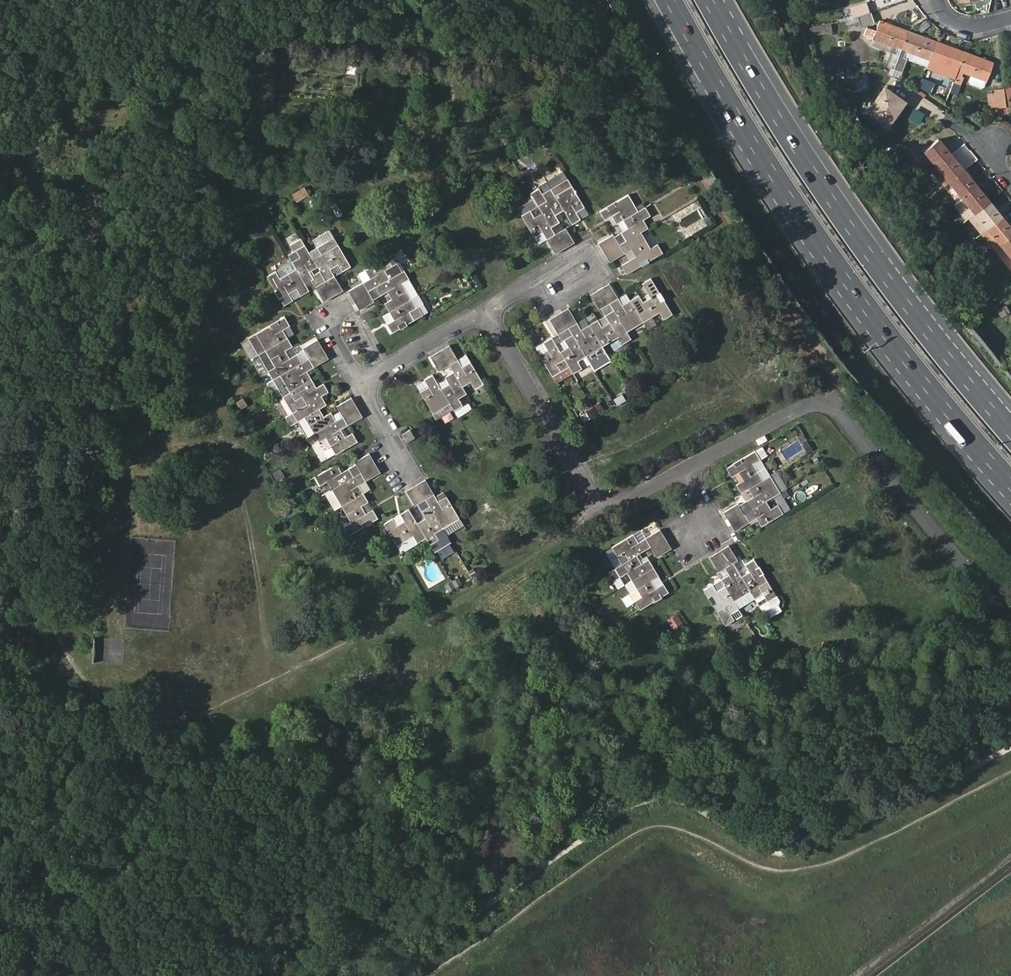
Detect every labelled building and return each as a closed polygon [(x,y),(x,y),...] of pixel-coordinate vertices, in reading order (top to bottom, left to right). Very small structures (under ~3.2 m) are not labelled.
[(851,8),(853,16),(868,11),(865,3),(851,8)] [(870,13),(845,21),(846,32),(847,32),(861,26),(874,22),(870,13)] [(894,69),(908,31),(879,20),(875,31),(867,27),(864,35),(873,39),(871,44),(892,52),(887,66),(894,69)] [(846,32),(845,21),(820,25),(808,27),(810,35),(820,33),(844,30),(844,33),(846,32)] [(863,33),(861,26),(847,32),(849,38),(863,33)] [(892,75),(896,76),(899,78),(906,58),(927,66),(936,41),(908,31),(894,69),(892,74),(892,75)] [(957,70),(964,51),(936,41),(927,66),(950,75),(948,79),(953,81),(957,70)] [(993,62),(964,51),(957,70),(970,75),(986,81),(993,62)] [(986,81),(970,75),(968,81),(969,84),(981,89),(984,87),(986,81)] [(875,100),(890,124),(905,102),(884,87),(875,100)] [(1006,107),(1004,89),(993,90),(997,109),(1006,107)] [(609,99),(602,100),(603,108),(610,107),(609,99)] [(888,126),(890,124),(875,100),(867,111),(888,126)] [(546,143),(541,135),(533,139),(538,147),(546,143)] [(930,171),(931,170),(951,154),(938,139),(917,156),(930,171)] [(931,170),(944,186),(949,182),(964,170),(951,154),(931,170)] [(507,162),(504,156),(497,160),(501,166),(507,162)] [(561,169),(544,179),(549,187),(566,177),(561,169)] [(964,170),(949,182),(962,198),(976,185),(964,170)] [(575,211),(583,206),(566,177),(549,187),(541,192),(537,185),(528,190),(540,211),(532,216),(528,209),(519,214),(531,236),(540,231),(544,238),(550,234),(553,233),(549,226),(557,221),(552,213),(561,208),(570,223),(579,218),(575,211)] [(544,179),(536,184),(537,185),(541,192),(549,187),(544,179)] [(989,201),(976,185),(962,198),(974,213),(989,201)] [(308,193),(305,186),(293,193),(297,200),(308,193)] [(634,206),(627,194),(598,211),(604,220),(610,216),(615,224),(621,219),(627,228),(620,232),(614,236),(616,240),(619,245),(620,247),(624,253),(630,250),(634,256),(619,265),(625,275),(662,253),(657,244),(650,248),(640,232),(647,228),(641,219),(648,215),(643,206),(636,210),(634,206)] [(976,228),(981,234),(1002,216),(989,201),(974,213),(982,223),(976,228)] [(528,209),(524,202),(515,207),(519,214),(528,209)] [(583,206),(575,211),(579,218),(587,213),(583,206)] [(993,249),(1000,244),(1010,235),(1010,228),(1002,216),(981,234),(993,249)] [(621,219),(615,224),(620,232),(627,228),(621,219)] [(557,221),(549,226),(553,233),(561,228),(557,221)] [(561,228),(553,233),(550,234),(544,238),(552,253),(572,241),(563,226),(561,228)] [(333,236),(328,229),(312,238),(316,246),(333,236)] [(544,238),(540,231),(531,236),(535,243),(544,238)] [(610,262),(624,253),(620,247),(619,245),(616,240),(614,236),(612,234),(598,243),(610,262)] [(650,246),(657,244),(653,235),(646,238),(650,246)] [(1000,244),(1010,258),(1010,235),(1000,244)] [(350,265),(333,236),(316,246),(308,251),(305,244),(296,249),(300,255),(292,260),(297,269),(281,278),(276,269),(267,275),(284,305),(293,300),(290,293),(298,289),(301,295),(310,291),(306,283),(314,279),(310,271),(318,266),(327,281),(328,281),(335,276),(334,274),(331,269),(339,265),(342,270),(350,265)] [(630,250),(623,254),(626,261),(634,256),(630,250)] [(409,279),(395,254),(365,271),(369,279),(362,283),(362,284),(365,290),(366,292),(374,287),(380,297),(386,293),(390,301),(384,305),(389,313),(394,321),(386,326),(391,335),(424,316),(419,307),(416,308),(412,300),(402,284),(409,279)] [(297,269),(292,260),(276,269),(281,278),(297,269)] [(339,265),(331,269),(334,274),(342,270),(339,265)] [(368,277),(365,271),(358,275),(361,281),(368,277)] [(328,281),(327,281),(321,284),(316,288),(324,302),(330,299),(343,291),(335,276),(328,281)] [(419,296),(409,279),(402,284),(412,300),(419,296)] [(609,304),(607,305),(611,312),(603,317),(603,318),(606,323),(600,327),(596,322),(596,321),(587,327),(579,331),(575,325),(575,324),(568,328),(566,329),(562,332),(557,335),(565,348),(558,352),(550,338),(542,342),(546,350),(538,355),(551,376),(566,366),(571,374),(579,369),(574,362),(583,357),(599,347),(615,337),(619,344),(628,339),(624,332),(641,321),(657,311),(661,319),(669,313),(649,279),(640,284),(645,292),(648,297),(641,302),(638,297),(637,296),(628,301),(621,306),(617,300),(617,299),(609,304)] [(365,290),(362,284),(348,292),(359,311),(372,303),(366,292),(365,290)] [(597,311),(607,305),(609,304),(617,299),(608,285),(589,296),(597,311)] [(645,292),(638,297),(641,302),(648,297),(645,292)] [(625,295),(617,300),(621,306),(628,301),(625,295)] [(419,296),(412,300),(416,308),(419,307),(424,304),(419,296)] [(424,304),(419,307),(424,316),(429,313),(424,304)] [(1005,306),(998,311),(1001,317),(1009,313),(1005,306)] [(568,328),(575,324),(567,309),(547,321),(556,335),(557,335),(562,332),(566,329),(568,328)] [(394,321),(389,313),(382,318),(386,326),(394,321)] [(347,425),(342,416),(334,420),(332,416),(329,412),(322,416),(318,409),(325,405),(320,396),(327,392),(323,383),(315,388),(306,372),(313,367),(302,349),(295,353),(288,357),(284,351),(291,347),(287,338),(282,330),(294,323),(290,315),(252,336),(261,353),(271,370),(275,377),(283,372),(293,390),(285,394),(290,402),(298,398),(302,406),(289,414),(294,423),(298,420),(308,415),(317,431),(312,433),(318,442),(325,439),(333,454),(356,441),(351,431),(343,436),(340,430),(347,425)] [(592,315),(583,320),(587,327),(596,321),(592,315)] [(603,318),(596,322),(600,327),(606,323),(603,318)] [(579,331),(587,327),(583,320),(575,325),(579,331)] [(294,323),(282,330),(287,338),(299,331),(294,323)] [(302,348),(302,349),(313,367),(328,359),(317,340),(302,348)] [(546,350),(542,342),(534,347),(538,355),(546,350)] [(291,347),(284,351),(288,357),(295,353),(291,347)] [(438,373),(448,367),(450,366),(458,362),(449,347),(429,359),(438,373)] [(599,347),(583,357),(587,364),(591,371),(608,362),(599,347)] [(998,353),(1003,359),(1008,354),(1003,349),(998,353)] [(271,370),(261,353),(251,359),(261,376),(271,370)] [(470,364),(465,357),(458,362),(462,369),(470,364)] [(583,357),(574,362),(579,369),(587,364),(583,357)] [(450,366),(448,367),(453,374),(444,379),(448,386),(441,391),(436,384),(432,377),(424,382),(428,389),(420,394),(432,414),(449,404),(452,409),(453,411),(461,406),(456,399),(463,395),(465,394),(461,387),(470,382),(474,389),(482,384),(470,364),(462,369),(458,362),(450,366)] [(579,369),(571,374),(575,381),(591,371),(587,364),(579,369)] [(566,366),(551,376),(555,383),(571,374),(566,366)] [(283,372),(275,377),(285,394),(293,390),(283,372)] [(448,386),(444,379),(436,384),(441,391),(448,386)] [(428,389),(424,382),(416,387),(420,394),(428,389)] [(614,387),(618,393),(623,390),(619,384),(614,387)] [(109,385),(94,389),(96,397),(111,392),(109,385)] [(623,393),(613,398),(617,405),(626,400),(623,393)] [(463,395),(456,399),(461,406),(467,402),(463,395)] [(235,402),(240,410),(248,406),(243,397),(235,402)] [(342,416),(347,425),(361,417),(350,398),(336,406),(339,412),(340,413),(342,416)] [(457,418),(471,409),(467,402),(461,406),(453,411),(457,418)] [(597,402),(591,406),(596,413),(602,410),(597,402)] [(449,404),(432,414),(436,420),(452,409),(449,404)] [(595,415),(591,407),(584,411),(588,419),(595,415)] [(332,416),(334,420),(342,416),(340,413),(339,412),(332,416)] [(588,419),(584,412),(578,416),(582,422),(588,419)] [(308,415),(298,420),(307,436),(312,433),(317,431),(308,415)] [(400,437),(405,445),(413,440),(408,431),(400,437)] [(805,440),(800,442),(806,452),(811,449),(805,440)] [(760,446),(753,450),(758,459),(765,455),(760,446)] [(781,513),(776,505),(769,509),(764,500),(771,497),(778,492),(768,475),(761,480),(751,464),(758,459),(753,450),(724,468),(729,477),(736,472),(741,480),(734,484),(739,493),(746,489),(751,496),(744,500),(749,509),(742,513),(743,516),(747,522),(754,518),(759,526),(781,513)] [(361,476),(364,482),(379,474),(368,455),(353,463),(355,465),(358,470),(360,473),(361,476)] [(774,457),(767,461),(771,469),(778,466),(774,457)] [(761,480),(768,475),(758,459),(751,464),(761,480)] [(331,489),(340,505),(349,521),(342,525),(347,535),(377,518),(372,509),(366,512),(362,504),(367,501),(358,485),(364,482),(361,476),(360,473),(358,470),(355,465),(341,473),(336,465),(314,477),(319,486),(327,481),(331,489)] [(768,475),(778,492),(783,489),(784,489),(774,471),(768,475)] [(315,498),(323,494),(319,486),(314,477),(306,482),(315,498)] [(426,497),(433,493),(425,479),(405,491),(414,505),(419,501),(424,499),(426,497)] [(332,509),(340,505),(331,489),(323,494),(332,509)] [(783,489),(778,492),(781,498),(787,495),(783,489)] [(444,492),(435,497),(437,501),(446,496),(444,492)] [(771,497),(776,505),(781,513),(787,509),(781,498),(778,492),(771,497)] [(435,497),(433,493),(426,497),(424,499),(429,505),(420,511),(424,517),(416,522),(408,508),(399,513),(404,520),(396,525),(391,518),(383,522),(397,545),(413,535),(417,542),(425,538),(429,544),(439,538),(435,532),(442,527),(459,517),(446,496),(437,501),(435,497)] [(367,501),(362,504),(366,512),(372,509),(367,501)] [(733,531),(747,522),(743,516),(742,513),(739,509),(736,503),(721,512),(728,524),(733,531)] [(399,513),(391,518),(396,525),(404,520),(399,513)] [(459,517),(442,527),(446,534),(463,524),(459,517)] [(442,527),(435,532),(439,538),(446,534),(442,527)] [(657,577),(652,569),(646,560),(639,565),(635,557),(648,549),(652,553),(655,560),(670,551),(658,532),(644,541),(637,545),(632,537),(610,550),(619,567),(612,571),(618,580),(625,575),(630,583),(639,599),(632,604),(637,612),(666,594),(661,585),(655,590),(650,582),(657,577)] [(639,533),(632,537),(637,545),(644,541),(639,533)] [(451,541),(446,534),(439,538),(429,544),(434,551),(451,541)] [(413,535),(397,545),(401,552),(417,542),(413,535)] [(768,591),(770,590),(753,561),(744,566),(748,573),(740,578),(733,567),(737,565),(727,548),(708,559),(717,574),(723,570),(723,569),(727,576),(719,580),(723,588),(716,593),(712,586),(711,586),(703,591),(724,626),(732,621),(728,614),(736,610),(733,603),(748,593),(752,600),(761,595),(763,596),(768,593),(768,591)] [(610,550),(602,554),(612,571),(619,567),(610,550)] [(727,576),(723,569),(723,570),(717,574),(715,574),(719,580),(727,576)] [(618,580),(612,571),(605,575),(616,592),(623,588),(618,580)] [(458,577),(452,580),(456,587),(462,583),(458,577)] [(452,580),(444,585),(448,592),(456,587),(452,580)] [(723,588),(719,580),(711,585),(716,593),(723,588)] [(634,591),(630,583),(623,588),(627,596),(634,591)] [(773,596),(770,590),(768,591),(768,593),(763,596),(761,595),(752,600),(757,607),(773,596)] [(639,599),(634,591),(627,596),(632,604),(639,599)] [(752,600),(748,593),(733,603),(736,610),(752,600)] [(675,616),(667,621),(672,631),(680,626),(675,616)] [(751,653),(743,658),(745,663),(754,658),(751,653)]
